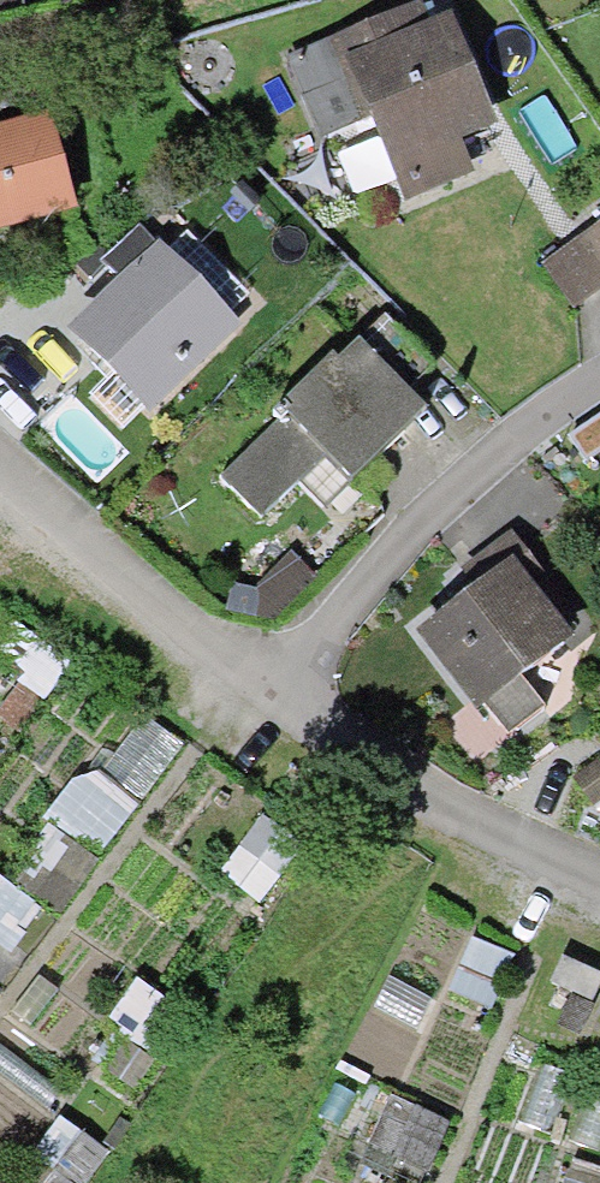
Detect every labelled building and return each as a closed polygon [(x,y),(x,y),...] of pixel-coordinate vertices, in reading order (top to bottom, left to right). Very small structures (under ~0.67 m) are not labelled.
[(404,186),(472,155),(457,121),(494,105),(450,8),(427,18),(418,0),(406,0),(287,53),(325,138),(373,117),(404,186)] [(0,134),(0,228),(76,206),(51,120),(0,134)] [(143,271),(73,340),(140,407),(236,312),(175,250),(195,230),(166,202),(120,247),(143,271)] [(587,236),(599,255),(599,226),(587,236)] [(290,420),(229,479),(270,521),(335,460),(352,478),(433,401),(415,383),(439,359),(396,314),(343,365),(330,351),(275,404),(290,420)] [(530,526),(488,559),(510,587),(450,634),(500,697),(511,688),(539,723),(566,702),(543,673),(591,635),(536,566),(551,554),(530,526)] [(266,584),(234,576),(231,601),(281,616),(329,572),(306,547),(266,584)] [(111,771),(154,796),(188,738),(144,713),(111,771)] [(117,850),(139,788),(86,769),(63,830),(117,850)] [(400,1155),(437,1164),(449,1119),(412,1109),(400,1155)]
